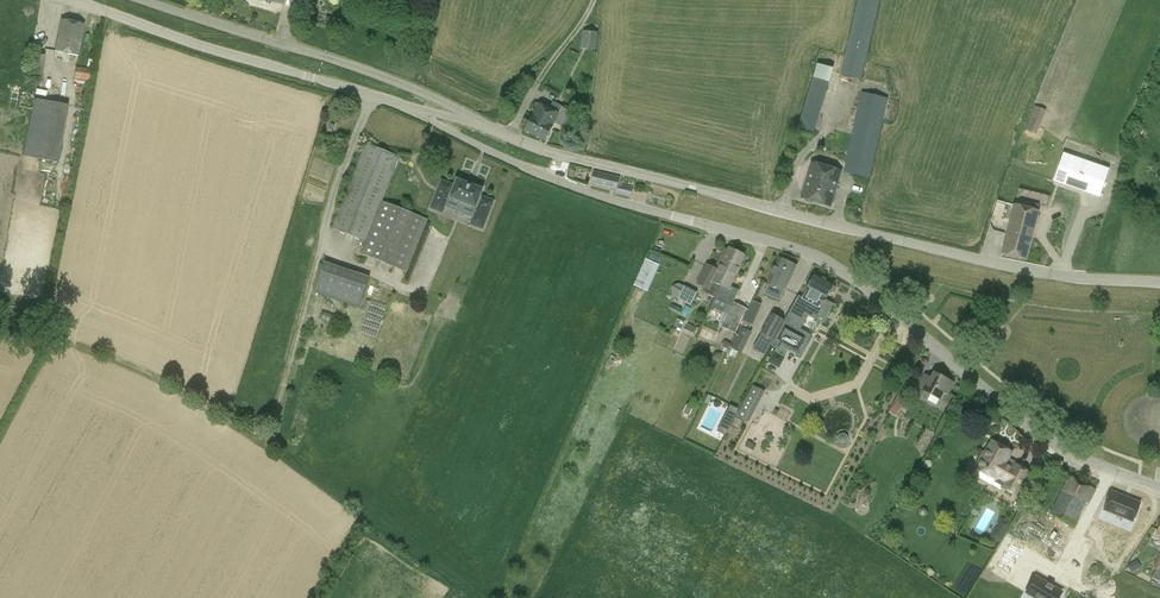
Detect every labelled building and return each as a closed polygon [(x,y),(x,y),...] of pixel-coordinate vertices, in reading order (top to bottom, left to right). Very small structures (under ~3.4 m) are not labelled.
[(281,13),(283,7),(264,0),(262,6),(281,13)] [(880,0),(858,0),(844,60),(840,74),(861,79),(861,77),(880,0)] [(324,23),(331,25),(333,18),(325,16),(324,23)] [(77,56),(84,25),(61,20),(54,51),(77,56)] [(596,50),(598,32),(583,30),(581,48),(596,50)] [(579,55),(568,49),(565,56),(575,61),(579,55)] [(31,53),(28,73),(42,76),(45,55),(31,53)] [(814,132),(833,68),(818,64),(798,127),(814,132)] [(91,69),(76,67),(74,78),(89,81),(91,69)] [(869,178),(888,98),(861,92),(843,171),(847,173),(869,178)] [(57,163),(68,106),(34,99),(23,156),(57,163)] [(573,111),(553,101),(550,108),(539,102),(525,130),(546,140),(554,123),(565,128),(573,111)] [(1046,111),(1034,106),(1029,118),(1041,123),(1046,111)] [(406,272),(427,220),(383,202),(400,159),(396,156),(372,147),(372,145),(366,143),(332,228),(366,242),(361,254),(406,272)] [(1099,197),(1109,169),(1063,153),(1053,181),(1099,197)] [(812,163),(801,198),(805,199),(806,202),(811,203),(814,202),(830,207),(831,204),(833,203),(835,198),(834,195),(840,172),(812,163)] [(624,181),(619,180),(619,179),(594,172),(591,184),(617,190),(616,194),(631,198),(634,187),(623,185),(624,181)] [(483,189),(458,180),(455,188),(452,187),(453,186),(443,182),(433,208),(443,212),(449,196),(460,201),(459,203),(466,206),(467,203),(479,208),(475,218),(485,222),(493,201),(483,197),(483,198),(480,197),(483,189)] [(1040,205),(1032,203),(1031,208),(1015,204),(1002,253),(1026,259),(1038,210),(1040,205)] [(714,299),(716,300),(722,287),(738,252),(737,252),(729,248),(728,250),(725,249),(715,269),(707,265),(697,285),(704,288),(702,293),(714,299)] [(722,287),(716,300),(730,307),(721,327),(734,333),(746,309),(732,302),(738,290),(731,286),(742,263),(745,263),(746,259),(744,258),(745,256),(738,252),(722,287)] [(660,263),(662,258),(651,254),(649,259),(660,263)] [(785,292),(796,266),(779,258),(767,284),(785,292)] [(656,264),(646,260),(635,285),(645,290),(656,264)] [(325,262),(315,292),(360,307),(370,278),(325,262)] [(826,310),(827,310),(829,307),(830,306),(831,304),(832,303),(825,300),(829,293),(831,294),(834,293),(836,290),(835,287),(833,286),(833,285),(814,275),(806,290),(807,291),(803,299),(798,296),(771,346),(777,349),(773,356),(772,358),(783,363),(784,362),(789,351),(800,356),(802,353),(809,341),(808,341),(810,338),(796,330),(798,328),(799,329),(806,315),(805,315),(806,312),(807,313),(811,314),(813,314),(814,314),(818,314),(819,314),(822,313),(825,311),(826,310)] [(696,293),(683,287),(677,300),(691,306),(696,293)] [(744,322),(752,325),(753,326),(762,306),(753,302),(744,322)] [(772,314),(761,335),(772,341),(784,321),(772,314)] [(685,330),(693,334),(696,329),(688,325),(685,330)] [(750,332),(741,328),(731,348),(739,353),(750,332)] [(953,383),(935,373),(932,379),(926,376),(917,393),(926,398),(929,394),(939,399),(943,392),(947,394),(953,383)] [(765,391),(754,385),(737,416),(748,422),(765,391)] [(891,408),(898,411),(900,407),(894,403),(891,408)] [(725,435),(739,409),(730,405),(717,431),(725,435)] [(689,417),(693,408),(687,406),(683,414),(689,417)] [(839,441),(840,443),(842,444),(845,444),(847,443),(848,441),(848,438),(847,436),(845,435),(842,435),(840,436),(839,438),(839,441)] [(1006,461),(1011,453),(992,441),(984,455),(983,455),(977,466),(977,467),(976,468),(996,479),(995,482),(1003,487),(1002,488),(1017,496),(1030,473),(1015,465),(1015,466),(1006,461)] [(1088,503),(1095,490),(1069,477),(1062,491),(1050,513),(1074,526),(1087,502),(1088,503)] [(1143,504),(1115,494),(1109,512),(1137,522),(1143,504)] [(999,542),(1002,538),(993,533),(990,537),(999,542)] [(1024,550),(1011,542),(996,567),(1009,575),(1024,550)] [(1128,565),(1131,571),(1132,572),(1138,569),(1134,562),(1132,563),(1128,565)] [(1157,569),(1152,579),(1159,583),(1159,571),(1157,569)] [(1035,576),(1026,592),(1037,597),(1057,597),(1061,591),(1035,576)]
